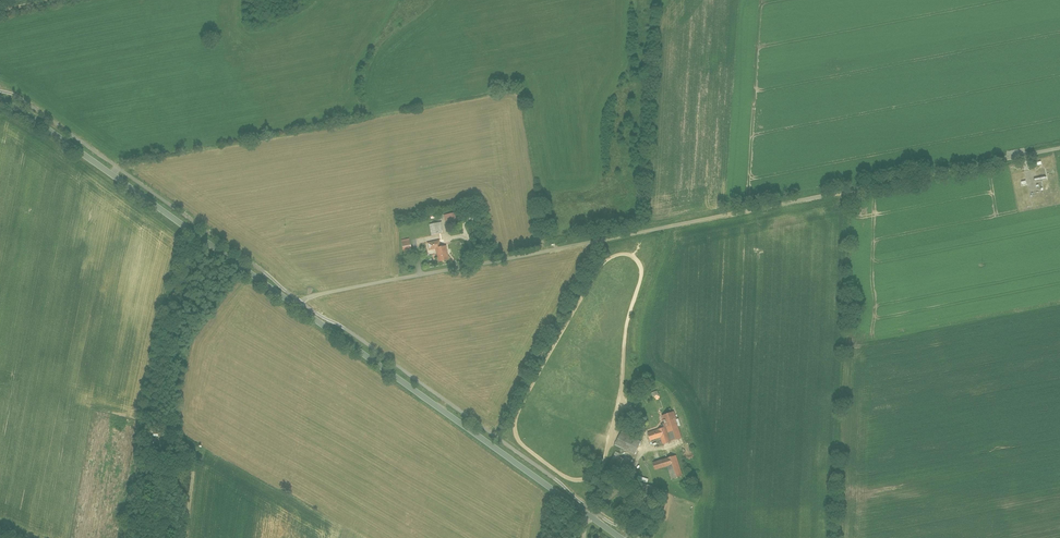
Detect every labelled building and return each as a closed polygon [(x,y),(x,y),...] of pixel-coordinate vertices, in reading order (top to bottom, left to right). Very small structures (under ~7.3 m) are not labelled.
[(444,216),(446,224),(453,223),(451,214),(444,216)] [(429,225),(431,236),(444,233),(442,223),(429,225)] [(446,245),(440,246),(439,240),(428,242),(430,253),(435,252),(438,263),(449,261),(446,245)] [(401,242),(403,256),(412,254),(409,241),(401,242)] [(674,415),(663,418),(671,443),(681,440),(674,415)] [(661,439),(663,446),(670,444),(665,429),(664,427),(657,429),(658,431),(648,434),(650,442),(661,439)] [(612,470),(625,477),(632,463),(619,457),(612,470)] [(672,479),(679,477),(673,457),(652,463),(654,471),(668,467),(672,479)]
